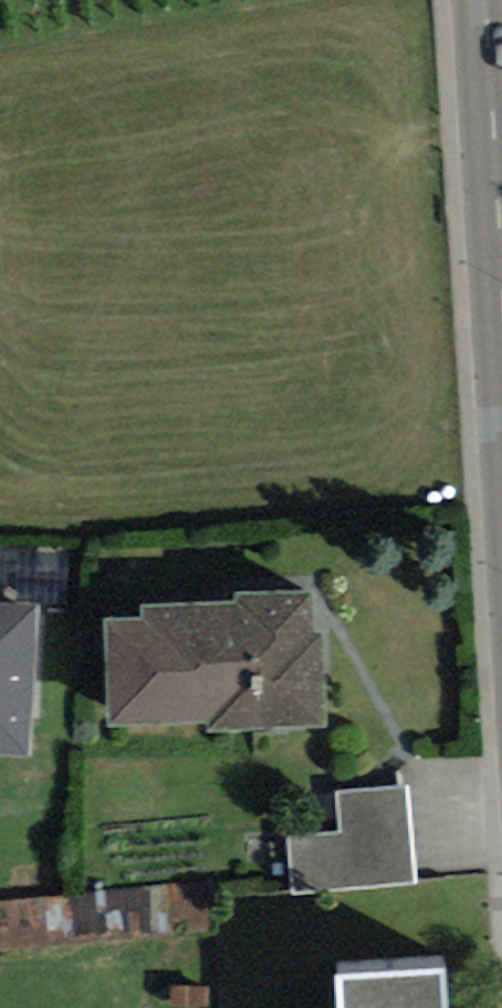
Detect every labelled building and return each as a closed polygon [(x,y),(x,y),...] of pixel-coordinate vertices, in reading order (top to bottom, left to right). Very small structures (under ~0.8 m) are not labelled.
[(326,727),(321,633),(312,634),(310,591),(237,595),(237,601),(141,606),(141,618),(104,620),(109,726),(208,722),(209,734),(326,727)] [(40,603),(0,601),(0,757),(31,758),(40,603)] [(338,835),(289,839),(293,895),(416,886),(408,787),(335,793),(338,835)] [(340,1007),(448,1007),(445,973),(338,979),(340,1007)] [(170,985),(171,1007),(192,1007),(210,1007),(209,984),(170,985)]
